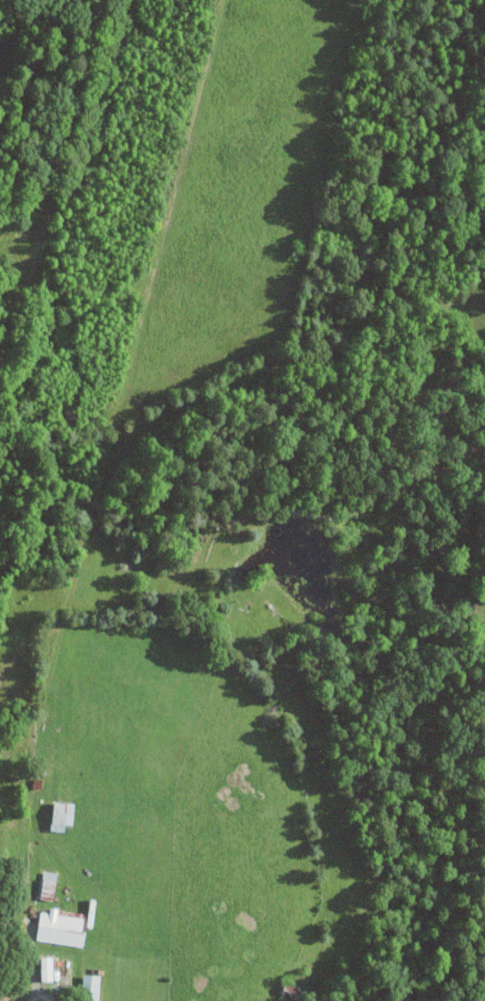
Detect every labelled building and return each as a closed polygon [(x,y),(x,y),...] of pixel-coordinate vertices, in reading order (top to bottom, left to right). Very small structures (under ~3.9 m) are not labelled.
[(66,831),(66,824),(74,824),(74,802),(54,802),(53,830),(66,831)] [(39,894),(54,895),(57,872),(42,871),(39,894)] [(86,947),(90,919),(58,914),(59,908),(50,907),(49,912),(41,911),(37,940),(86,947)] [(44,980),(55,980),(54,957),(43,957),(44,980)] [(102,974),(87,974),(87,1000),(101,1000),(102,974)]
